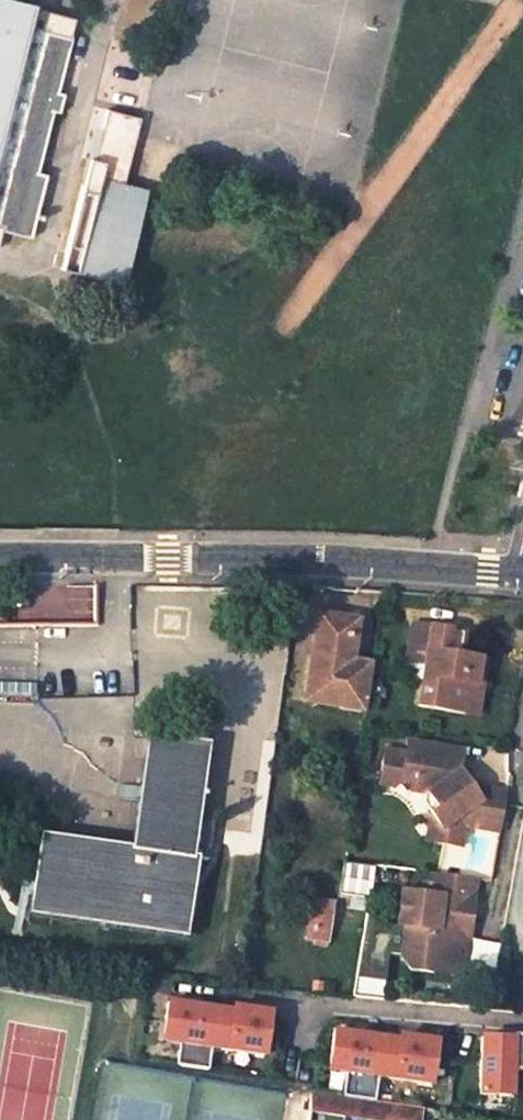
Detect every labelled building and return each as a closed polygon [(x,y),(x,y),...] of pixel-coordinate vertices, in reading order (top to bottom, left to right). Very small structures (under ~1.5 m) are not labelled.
[(5,228),(4,234),(32,241),(37,222),(44,223),(45,216),(39,214),(48,176),(39,174),(34,172),(37,163),(41,164),(53,114),(60,116),(66,96),(58,94),(53,93),(57,76),(62,77),(71,40),(33,30),(38,10),(1,0),(0,0),(0,227),(5,228)] [(57,76),(53,93),(58,94),(62,77),(57,76)] [(140,118),(107,110),(102,129),(95,160),(89,158),(61,269),(124,284),(147,189),(123,183),(140,118)] [(89,158),(95,160),(102,129),(94,127),(87,158),(89,158)] [(96,626),(96,587),(32,587),(32,625),(96,626)] [(356,622),(316,616),(304,702),(361,710),(368,664),(350,663),(356,622)] [(426,664),(423,681),(420,705),(466,714),(471,685),(477,686),(481,659),(464,657),(448,653),(451,630),(414,624),(408,661),(426,664)] [(464,656),(468,633),(451,630),(448,653),(464,657),(464,656)] [(478,716),(488,660),(481,659),(477,686),(471,685),(466,714),(478,716)] [(408,661),(405,679),(423,681),(426,664),(408,661)] [(205,744),(148,736),(131,849),(40,836),(29,913),(183,935),(194,858),(207,860),(211,828),(193,826),(205,744)] [(427,792),(435,808),(429,812),(441,827),(438,842),(460,847),(464,824),(499,830),(506,793),(472,786),(459,771),(463,751),(408,741),(405,754),(385,751),(380,784),(392,786),(398,781),(411,784),(411,790),(427,792)] [(429,812),(425,840),(438,842),(441,827),(429,812)] [(367,899),(372,866),(344,863),(339,894),(367,899)] [(401,891),(397,925),(406,926),(402,957),(412,968),(433,971),(446,963),(465,965),(477,878),(424,872),(422,893),(401,891)] [(332,904),(312,901),(310,916),(316,917),(313,939),(327,940),(332,904)] [(365,911),(353,997),(387,1000),(397,925),(379,923),(365,911)] [(433,971),(453,974),(465,965),(446,963),(433,971)] [(263,1055),(269,1012),(232,1007),(230,1016),(199,1011),(200,1007),(166,1002),(161,1041),(178,1043),(176,1065),(208,1069),(211,1048),(263,1055)] [(429,1085),(434,1042),(397,1037),(396,1045),(365,1042),(365,1037),(333,1032),(327,1070),(344,1073),(341,1097),(373,1101),(376,1077),(429,1085)] [(509,1035),(509,1042),(498,1042),(498,1038),(478,1038),(477,1095),(509,1095),(509,1070),(522,1071),(522,1036),(509,1035)] [(422,1108),(410,1107),(373,1101),(341,1097),(318,1094),(310,1092),(305,1092),(301,1119),(420,1119),(422,1108)] [(433,1110),(422,1108),(420,1119),(431,1119),(433,1110)]
